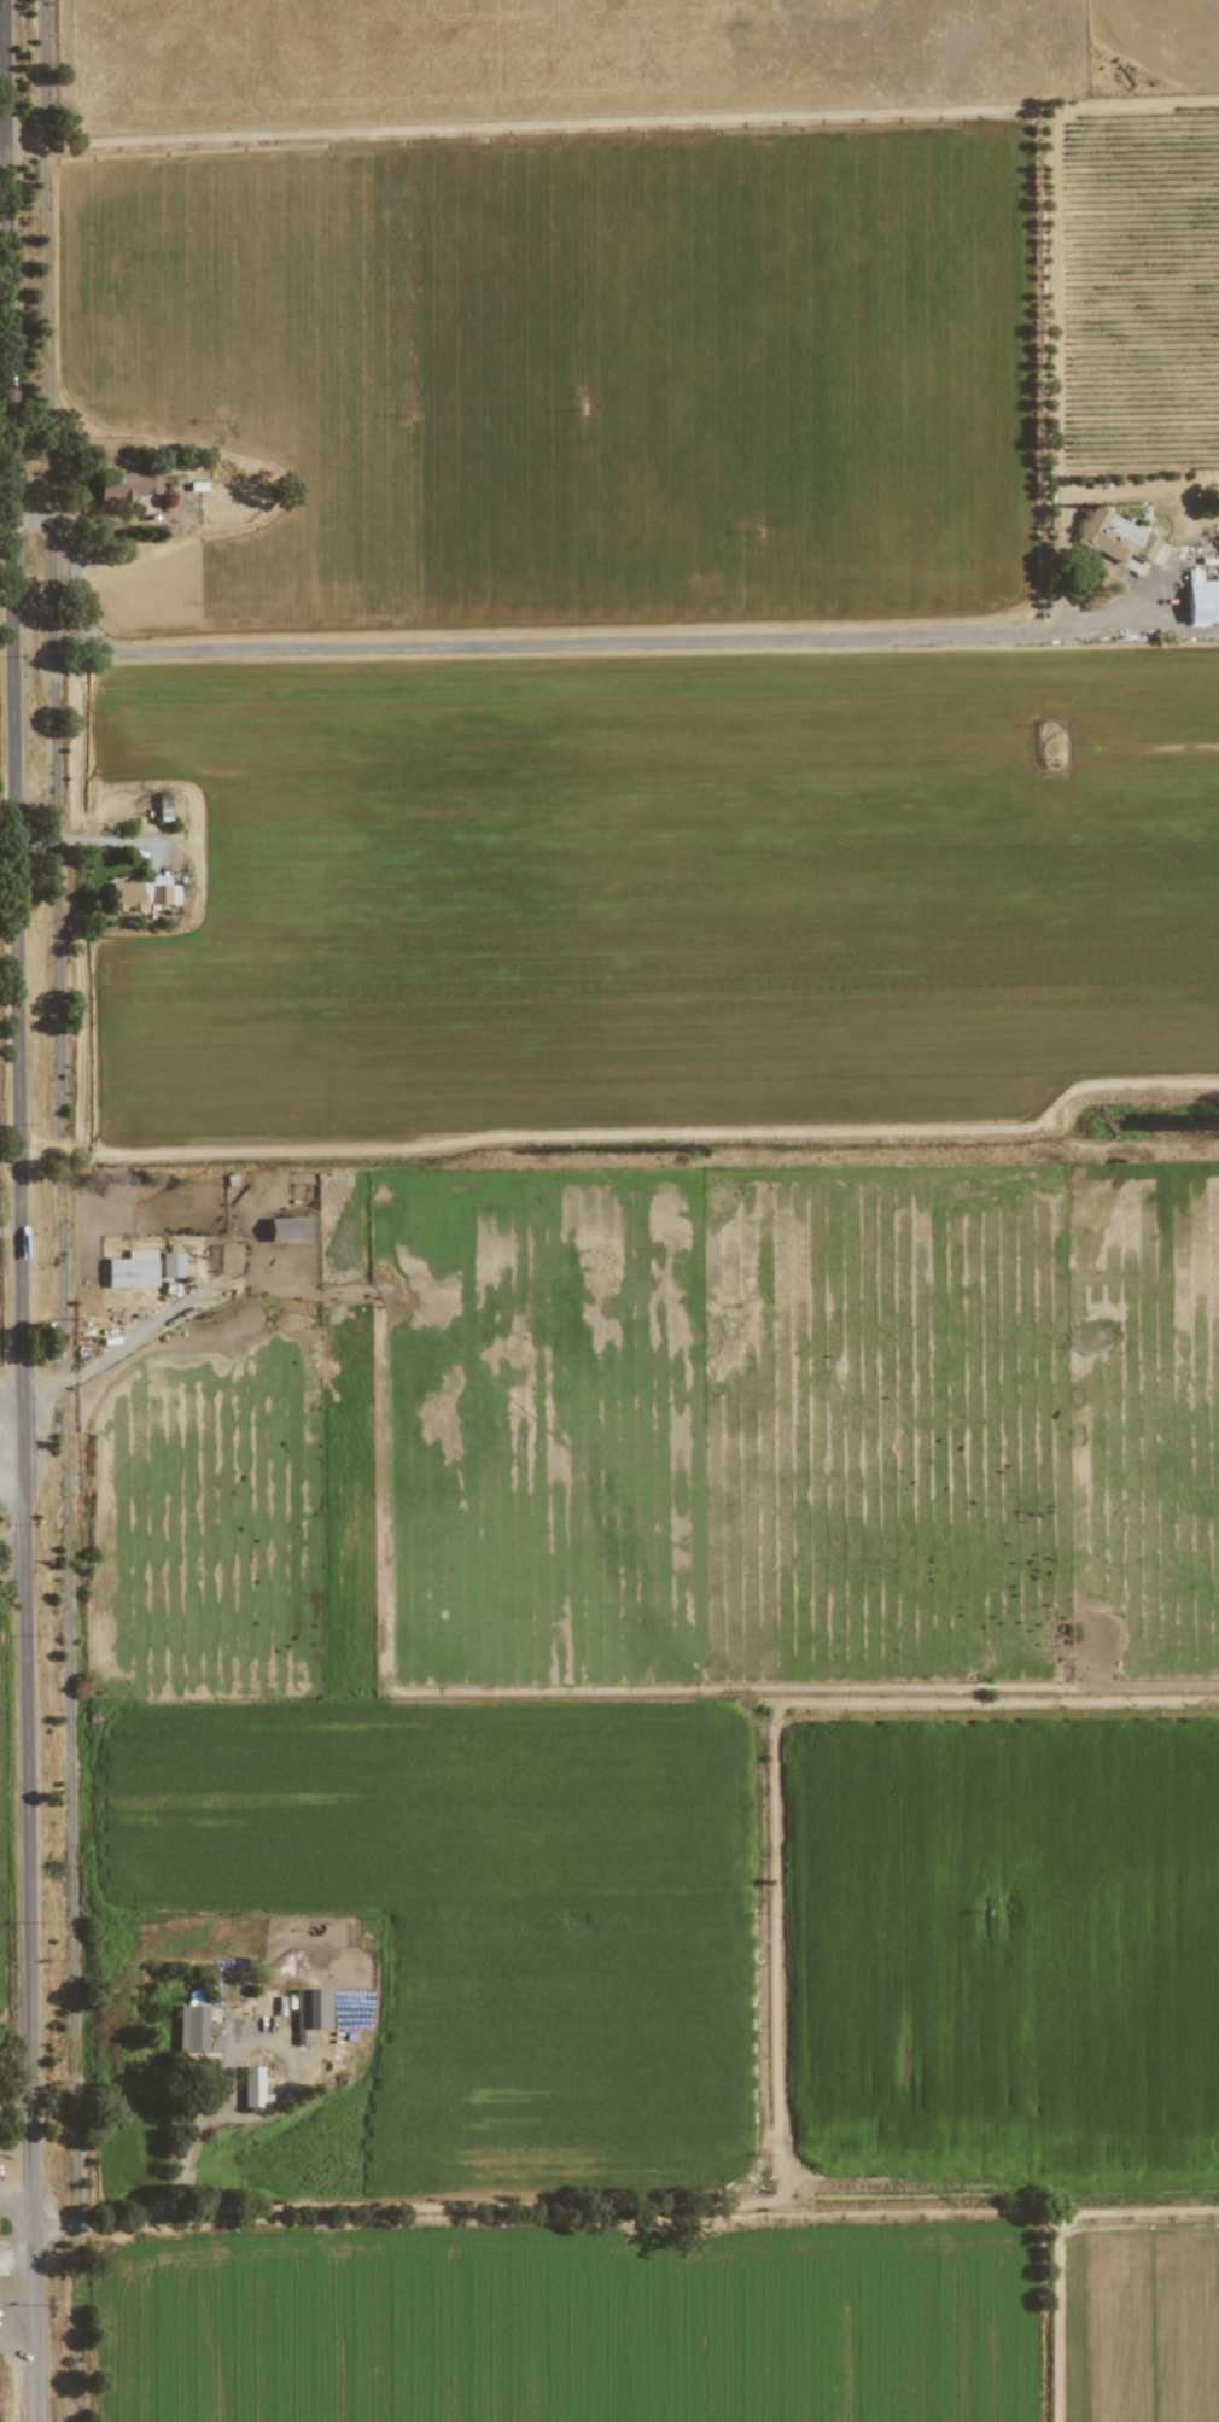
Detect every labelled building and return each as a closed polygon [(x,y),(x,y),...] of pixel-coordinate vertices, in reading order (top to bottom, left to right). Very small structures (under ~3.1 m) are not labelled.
[(159,472),(122,473),(123,486),(99,486),(99,499),(160,498),(159,472)] [(1160,541),(1093,506),(1075,540),(1122,564),(1128,555),(1147,565),(1160,541)] [(1199,582),(1199,571),(1187,571),(1187,623),(1218,622),(1218,581),(1199,582)] [(168,877),(150,877),(150,905),(178,905),(178,886),(168,886),(168,877)] [(148,884),(110,883),(110,911),(148,912),(148,884)] [(268,1242),(306,1240),(306,1218),(267,1219),(268,1242)] [(155,1250),(126,1251),(126,1260),(106,1260),(106,1289),(155,1288),(155,1250)] [(183,1253),(160,1253),(161,1278),(183,1278),(183,1253)] [(321,1989),(296,1990),(296,2043),(304,2043),(304,2029),(329,2029),(328,1991),(321,1991),(321,1989)] [(206,2023),(206,2007),(178,2006),(177,2051),(205,2052),(205,2035),(216,2035),(216,2024),(206,2023)] [(243,2107),(262,2107),(261,2067),(242,2067),(243,2107)]
